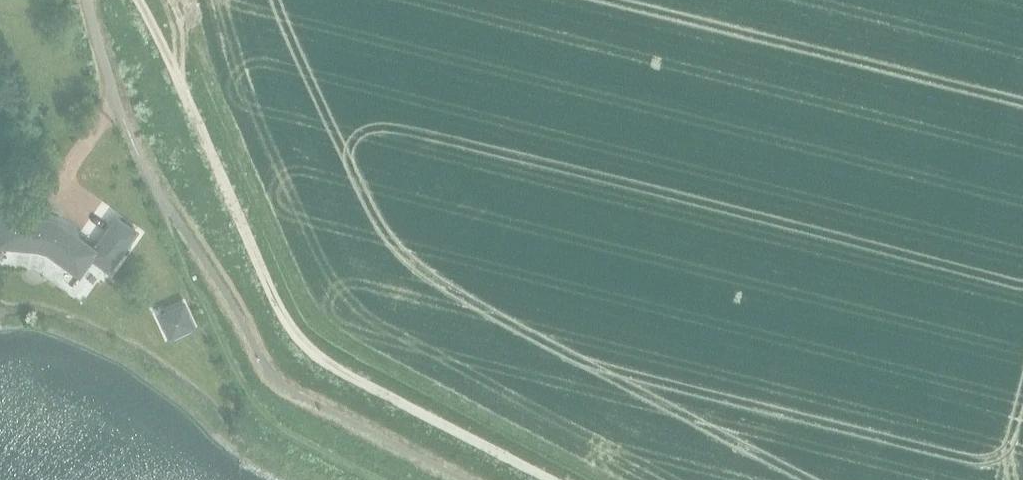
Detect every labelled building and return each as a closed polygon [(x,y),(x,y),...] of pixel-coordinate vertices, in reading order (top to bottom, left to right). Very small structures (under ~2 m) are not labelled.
[(102,218),(119,195),(106,186),(89,208),(102,218)] [(136,227),(115,212),(94,243),(57,222),(56,223),(47,221),(47,219),(1,215),(0,228),(0,243),(38,246),(46,248),(79,271),(91,254),(109,266),(136,227)] [(182,304),(161,313),(171,335),(192,325),(182,304)]
